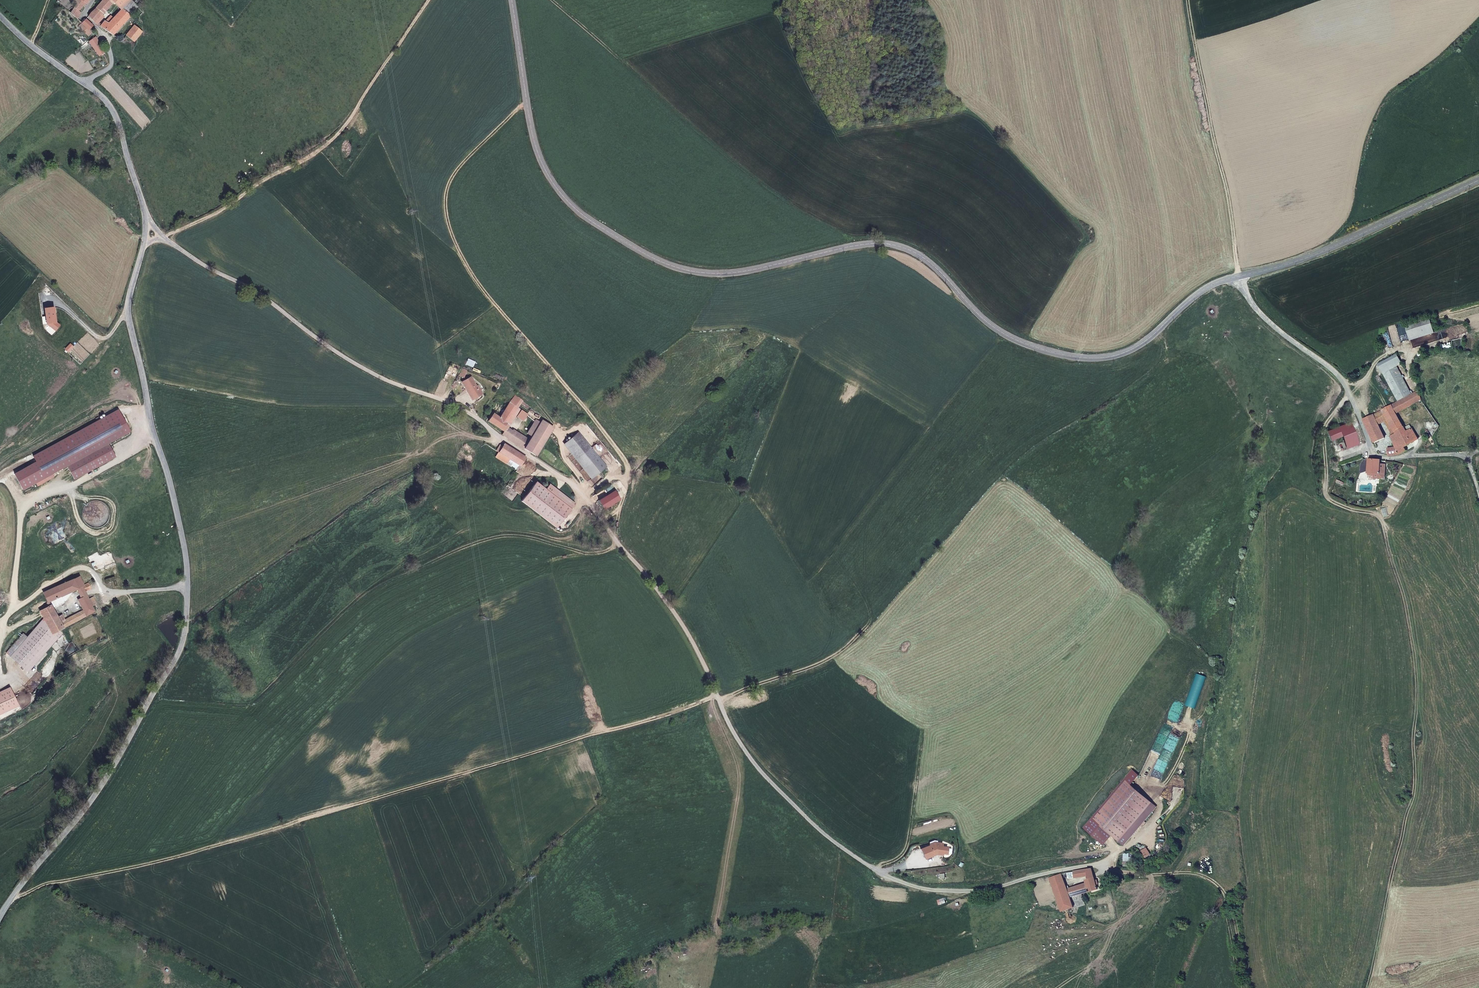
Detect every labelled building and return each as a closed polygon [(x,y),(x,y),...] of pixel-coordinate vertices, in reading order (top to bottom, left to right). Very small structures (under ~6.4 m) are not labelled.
[(86,4),(81,0),(74,0),(73,2),(77,4),(74,8),(78,10),(81,8),(86,4)] [(113,2),(115,0),(103,0),(96,7),(96,8),(103,13),(104,12),(108,7),(113,2)] [(113,2),(120,8),(121,9),(130,0),(115,0),(113,2)] [(138,6),(135,4),(131,0),(130,0),(121,9),(129,16),(138,6)] [(81,13),(78,10),(74,8),(74,9),(71,13),(77,19),(80,14),(81,13)] [(98,18),(101,15),(103,13),(96,8),(94,10),(88,17),(95,24),(96,24),(100,21),(98,18)] [(112,35),(130,16),(129,16),(121,9),(120,8),(120,9),(123,11),(119,16),(117,14),(113,18),(108,24),(105,22),(104,21),(100,26),(112,35)] [(93,26),(86,19),(85,20),(81,23),(89,30),(90,29),(93,26)] [(89,30),(81,23),(79,26),(85,33),(88,36),(92,33),(90,29),(89,30)] [(134,42),(142,32),(134,25),(126,35),(134,42)] [(102,49),(95,37),(89,42),(99,56),(103,53),(104,52),(102,48),(102,49)] [(1435,332),(1429,315),(1403,323),(1409,341),(1435,332)] [(1412,394),(1397,367),(1402,364),(1397,353),(1377,365),(1397,402),(1412,394)] [(481,394),(477,386),(476,387),(471,377),(462,382),(468,392),(470,391),(474,398),(481,394)] [(1397,414),(1422,400),(1418,390),(1412,394),(1397,402),(1392,404),(1397,414)] [(523,401),(516,395),(510,402),(518,407),(523,401)] [(507,428),(520,409),(518,407),(510,402),(501,416),(500,418),(496,416),(494,414),(488,421),(504,432),(502,434),(503,434),(507,428)] [(1419,439),(1412,428),(1407,431),(1397,414),(1392,404),(1383,409),(1388,421),(1405,451),(1407,451),(1406,448),(1419,439)] [(1388,421),(1383,409),(1373,414),(1379,425),(1385,422),(1388,421)] [(523,420),(527,414),(522,410),(517,417),(523,420)] [(1385,438),(1379,425),(1373,414),(1364,419),(1375,443),(1385,438)] [(532,436),(541,422),(536,419),(527,433),(532,436)] [(549,434),(554,427),(542,420),(541,422),(532,436),(529,441),(524,448),(535,455),(549,434)] [(1405,451),(1388,421),(1385,422),(1391,435),(1390,436),(1395,447),(1388,448),(1388,455),(1398,455),(1405,451)] [(1359,444),(1350,422),(1327,431),(1330,441),(1342,436),(1347,448),(1359,444)] [(508,438),(512,431),(507,428),(503,434),(508,438)] [(529,441),(512,431),(508,438),(524,448),(529,441)] [(607,466),(579,432),(566,442),(594,477),(607,466)] [(525,457),(504,444),(502,447),(499,452),(514,462),(520,465),(525,457)] [(511,466),(514,462),(499,452),(496,457),(511,466)] [(1381,460),(1369,459),(1368,478),(1385,479),(1386,464),(1380,464),(1381,460)] [(557,527),(571,509),(546,490),(536,482),(522,501),(557,527)] [(575,503),(550,484),(546,490),(571,509),(575,503)] [(604,509),(620,499),(615,491),(599,501),(604,509)] [(90,561),(99,556),(97,552),(88,557),(90,561)] [(83,585),(79,576),(73,579),(78,588),(82,586),(83,586),(83,585)] [(78,588),(73,579),(56,587),(60,596),(60,597),(77,589),(78,588)] [(91,589),(88,583),(83,585),(83,586),(82,586),(85,592),(91,589)] [(85,592),(82,586),(78,588),(77,589),(81,598),(86,596),(85,592)] [(60,596),(56,587),(43,593),(47,602),(60,596)] [(89,600),(87,596),(86,596),(81,598),(79,600),(83,610),(86,616),(94,611),(91,606),(89,600)] [(63,628),(60,623),(57,617),(51,605),(49,606),(40,611),(44,618),(52,633),(58,630),(63,628)] [(63,628),(86,616),(83,610),(65,620),(60,623),(63,628)] [(28,671),(62,633),(58,630),(52,633),(44,618),(27,637),(23,634),(7,653),(10,656),(28,671)] [(18,706),(9,687),(0,692),(0,714),(18,706)] [(1157,807),(1124,780),(1092,818),(1124,845),(1141,826),(1142,824),(1143,825),(1146,822),(1144,821),(1157,807)] [(930,845),(920,849),(924,859),(934,855),(933,853),(935,853),(942,854),(942,853),(946,854),(947,847),(942,846),(942,843),(933,842),(929,844),(930,845)] [(1087,869),(1074,871),(1075,878),(1088,875),(1088,873),(1092,872),(1091,869),(1087,869)] [(1067,889),(1061,874),(1049,878),(1063,912),(1074,907),(1070,897),(1067,889)] [(1098,889),(1094,878),(1089,879),(1086,880),(1087,883),(1084,884),(1087,892),(1098,889)] [(1084,884),(1067,889),(1070,897),(1082,894),(1087,892),(1084,884)] [(1074,907),(1085,903),(1082,894),(1070,897),(1074,907)]
